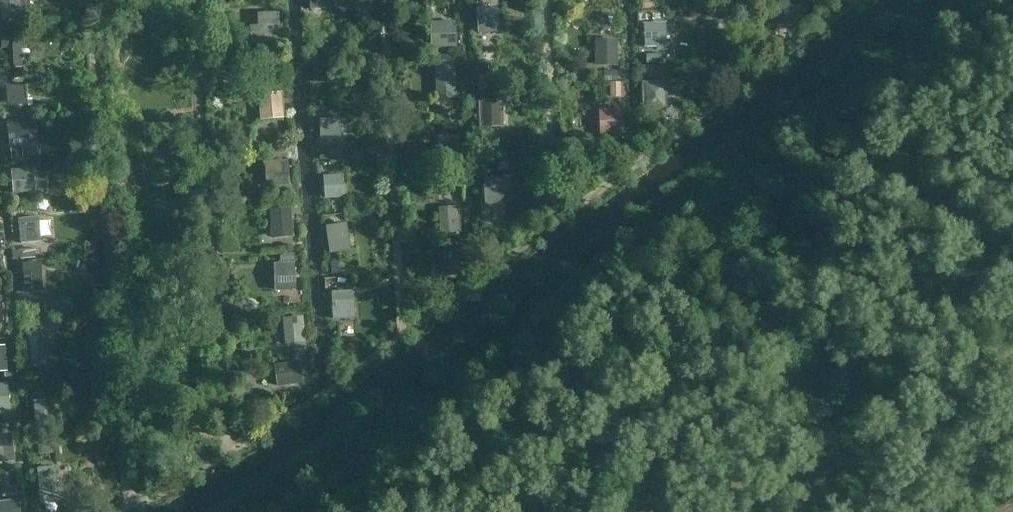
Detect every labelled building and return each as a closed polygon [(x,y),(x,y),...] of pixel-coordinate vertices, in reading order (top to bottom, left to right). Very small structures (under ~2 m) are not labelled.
[(27,19),(26,0),(0,0),(0,20),(27,19)] [(309,9),(338,7),(337,0),(308,0),(309,9)] [(654,0),(640,0),(641,8),(654,8),(654,0)] [(499,32),(498,6),(477,7),(478,33),(499,32)] [(281,41),(279,11),(257,12),(258,24),(250,24),(251,42),(281,41)] [(457,46),(456,20),(430,21),(431,48),(457,46)] [(667,50),(666,21),(643,22),(644,47),(656,47),(656,50),(667,50)] [(25,37),(1,38),(1,49),(4,49),(5,67),(22,67),(21,47),(25,47),(25,37)] [(617,65),(617,38),(595,38),(594,65),(617,65)] [(312,50),(312,82),(333,82),(333,50),(312,50)] [(660,53),(646,54),(646,63),(660,63),(660,53)] [(439,56),(439,64),(454,64),(453,55),(439,56)] [(457,97),(455,65),(435,66),(436,98),(457,97)] [(658,65),(642,65),(643,76),(658,75),(658,65)] [(617,81),(617,71),(603,71),(603,81),(617,81)] [(489,73),(477,73),(477,89),(490,89),(489,73)] [(645,84),(641,84),(641,98),(667,98),(666,80),(645,80),(645,84)] [(25,82),(6,84),(7,105),(27,104),(25,82)] [(621,82),(609,82),(609,97),(621,97),(621,82)] [(285,118),(282,91),(257,93),(260,120),(285,118)] [(502,99),(478,100),(479,127),(503,126),(502,99)] [(623,133),(622,108),(598,108),(599,134),(623,133)] [(34,117),(8,120),(10,145),(30,143),(29,131),(35,130),(34,117)] [(317,138),(341,138),(341,117),(316,118),(317,138)] [(458,135),(437,135),(437,161),(458,160),(458,135)] [(272,147),(273,157),(286,156),(285,146),(272,147)] [(23,157),(22,147),(10,148),(11,158),(23,157)] [(329,159),(328,150),(320,150),(320,160),(329,159)] [(290,186),(288,160),(264,161),(266,188),(290,186)] [(509,170),(509,161),(497,161),(497,170),(509,170)] [(35,191),(33,167),(11,169),(13,193),(35,191)] [(345,197),(343,174),(323,175),(325,198),(345,197)] [(512,181),(513,175),(482,177),(483,204),(489,204),(494,203),(500,201),(505,196),(508,192),(510,186),(512,181)] [(444,200),(444,185),(433,185),(433,200),(444,200)] [(461,233),(460,205),(438,206),(440,234),(461,233)] [(294,236),(291,206),(268,208),(271,238),(294,236)] [(39,216),(18,217),(20,243),(41,242),(39,216)] [(325,225),(329,253),(351,249),(347,222),(325,225)] [(285,251),(293,251),(292,243),(284,244),(285,251)] [(35,258),(34,249),(11,250),(12,258),(21,257),(21,259),(35,258)] [(463,276),(461,249),(439,251),(440,277),(463,276)] [(43,291),(41,261),(22,262),(24,292),(43,291)] [(330,261),(331,274),(339,273),(339,261),(330,261)] [(295,290),(294,262),(274,262),(274,290),(295,290)] [(354,289),(331,290),(332,318),(355,317),(354,289)] [(40,313),(39,303),(26,304),(27,313),(40,313)] [(305,343),(303,316),(282,317),(284,344),(305,343)] [(42,330),(28,331),(31,365),(49,363),(47,346),(43,346),(42,330)] [(295,346),(296,353),(305,353),(305,345),(295,346)] [(303,382),(300,361),(274,364),(277,386),(303,382)] [(8,385),(6,385),(6,382),(0,383),(0,411),(10,410),(8,385)] [(55,398),(32,400),(33,412),(56,411),(55,398)] [(12,432),(0,433),(0,462),(15,461),(12,432)] [(37,443),(38,454),(54,452),(53,442),(37,443)] [(56,466),(36,467),(38,502),(58,501),(56,466)] [(8,472),(0,473),(0,486),(10,486),(8,472)] [(16,487),(1,488),(2,496),(17,495),(16,487)] [(19,499),(0,501),(0,511),(20,511),(19,499)]
